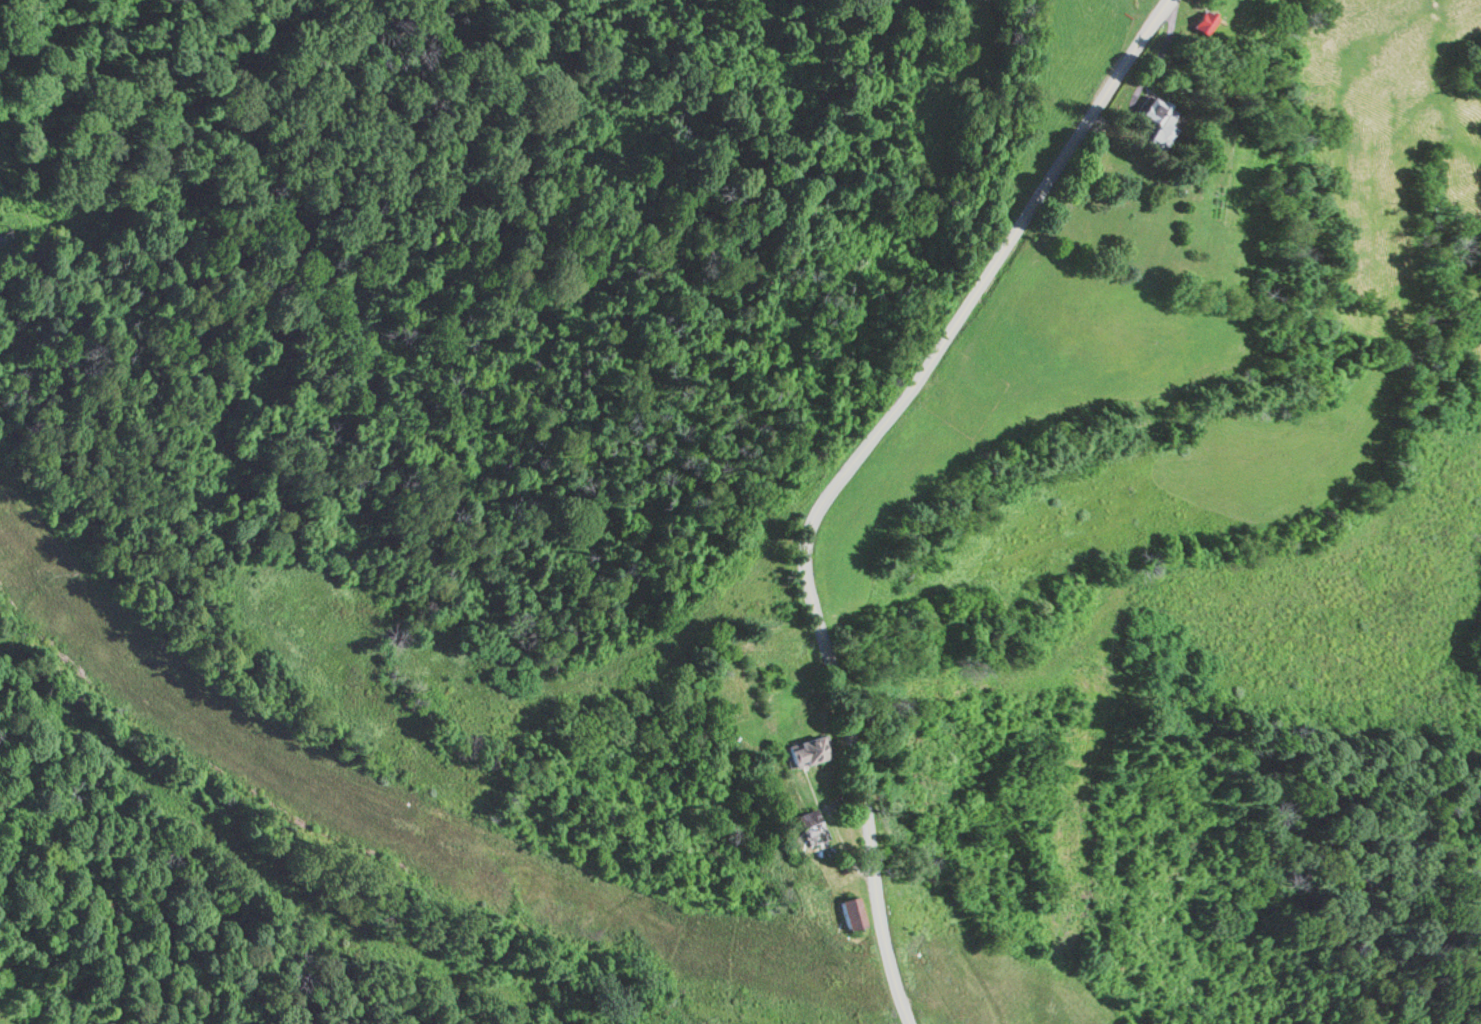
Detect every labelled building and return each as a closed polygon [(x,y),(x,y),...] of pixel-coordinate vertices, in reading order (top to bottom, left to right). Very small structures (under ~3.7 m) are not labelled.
[(1215,20),(1203,11),(1190,28),(1202,37),(1215,20)] [(1187,119),(1152,95),(1139,114),(1160,128),(1150,142),(1164,152),(1187,119)] [(795,740),(797,747),(787,749),(791,767),(829,758),(824,734),(795,740)] [(809,846),(828,838),(816,808),(797,815),(809,846)] [(845,930),(865,926),(859,896),(840,899),(845,930)]
